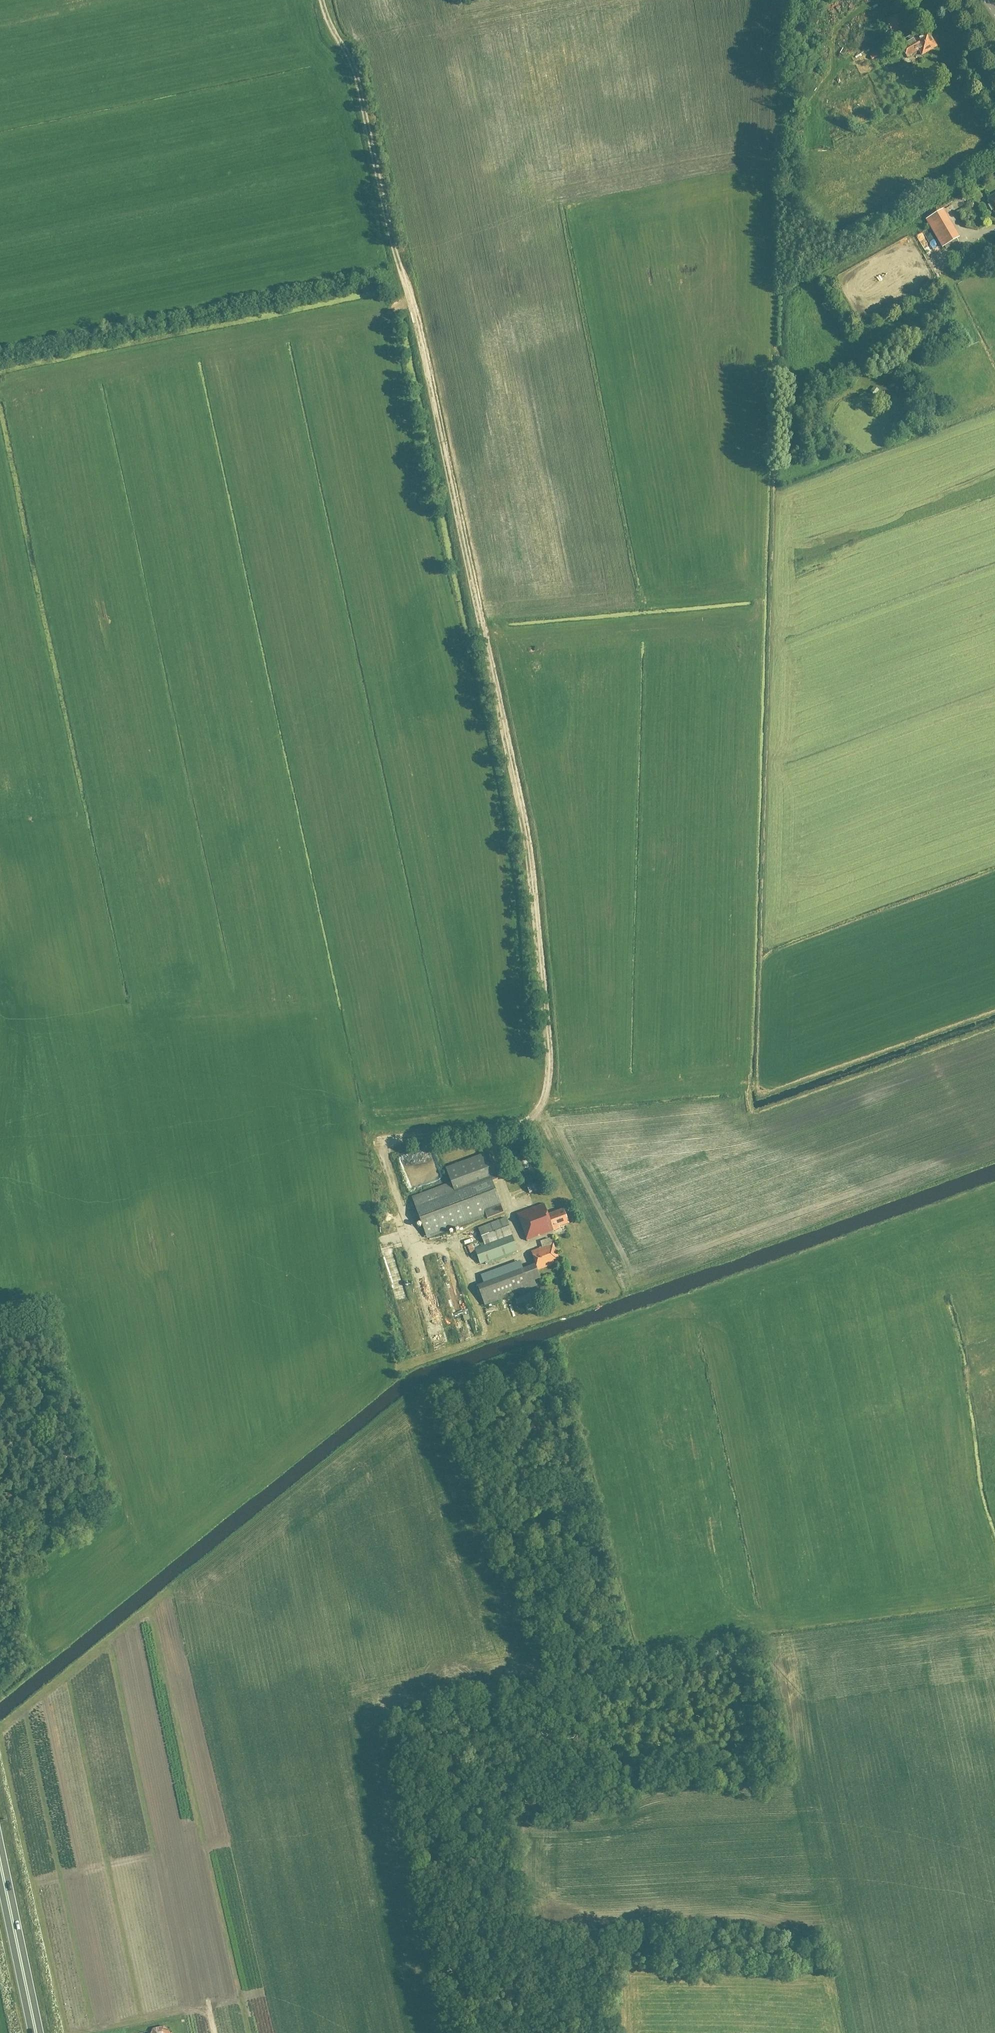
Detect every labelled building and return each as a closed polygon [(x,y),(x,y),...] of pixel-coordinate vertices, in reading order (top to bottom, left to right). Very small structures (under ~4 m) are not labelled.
[(901,11),(884,20),(892,32),(909,23),(901,11)] [(913,35),(898,43),(906,57),(919,50),(922,55),(935,47),(927,33),(916,39),(913,35)] [(987,198),(994,212),(994,194),(987,198)] [(926,216),(943,246),(961,236),(944,206),(926,216)] [(869,279),(883,275),(878,255),(864,259),(869,279)] [(863,295),(861,290),(859,290),(855,278),(848,280),(852,292),(854,291),(856,297),(863,295)] [(863,321),(868,316),(863,311),(858,315),(863,321)] [(412,1198),(427,1239),(486,1216),(487,1219),(503,1213),(492,1182),(497,1179),(488,1153),(445,1169),(451,1183),(412,1198)] [(517,1211),(533,1208),(532,1200),(515,1203),(517,1211)] [(543,1204),(516,1215),(526,1241),(559,1228),(558,1227),(567,1223),(562,1209),(547,1215),(543,1204)] [(484,1246),(474,1250),(479,1264),(517,1250),(505,1219),(477,1229),(484,1246)] [(553,1244),(530,1252),(537,1270),(559,1262),(553,1244)] [(522,1268),(477,1285),(484,1306),(529,1289),(522,1268)] [(542,1276),(545,1283),(552,1280),(550,1274),(542,1276)] [(536,1293),(521,1298),(525,1311),(540,1305),(536,1293)] [(436,1323),(444,1322),(440,1308),(433,1310),(436,1323)]
